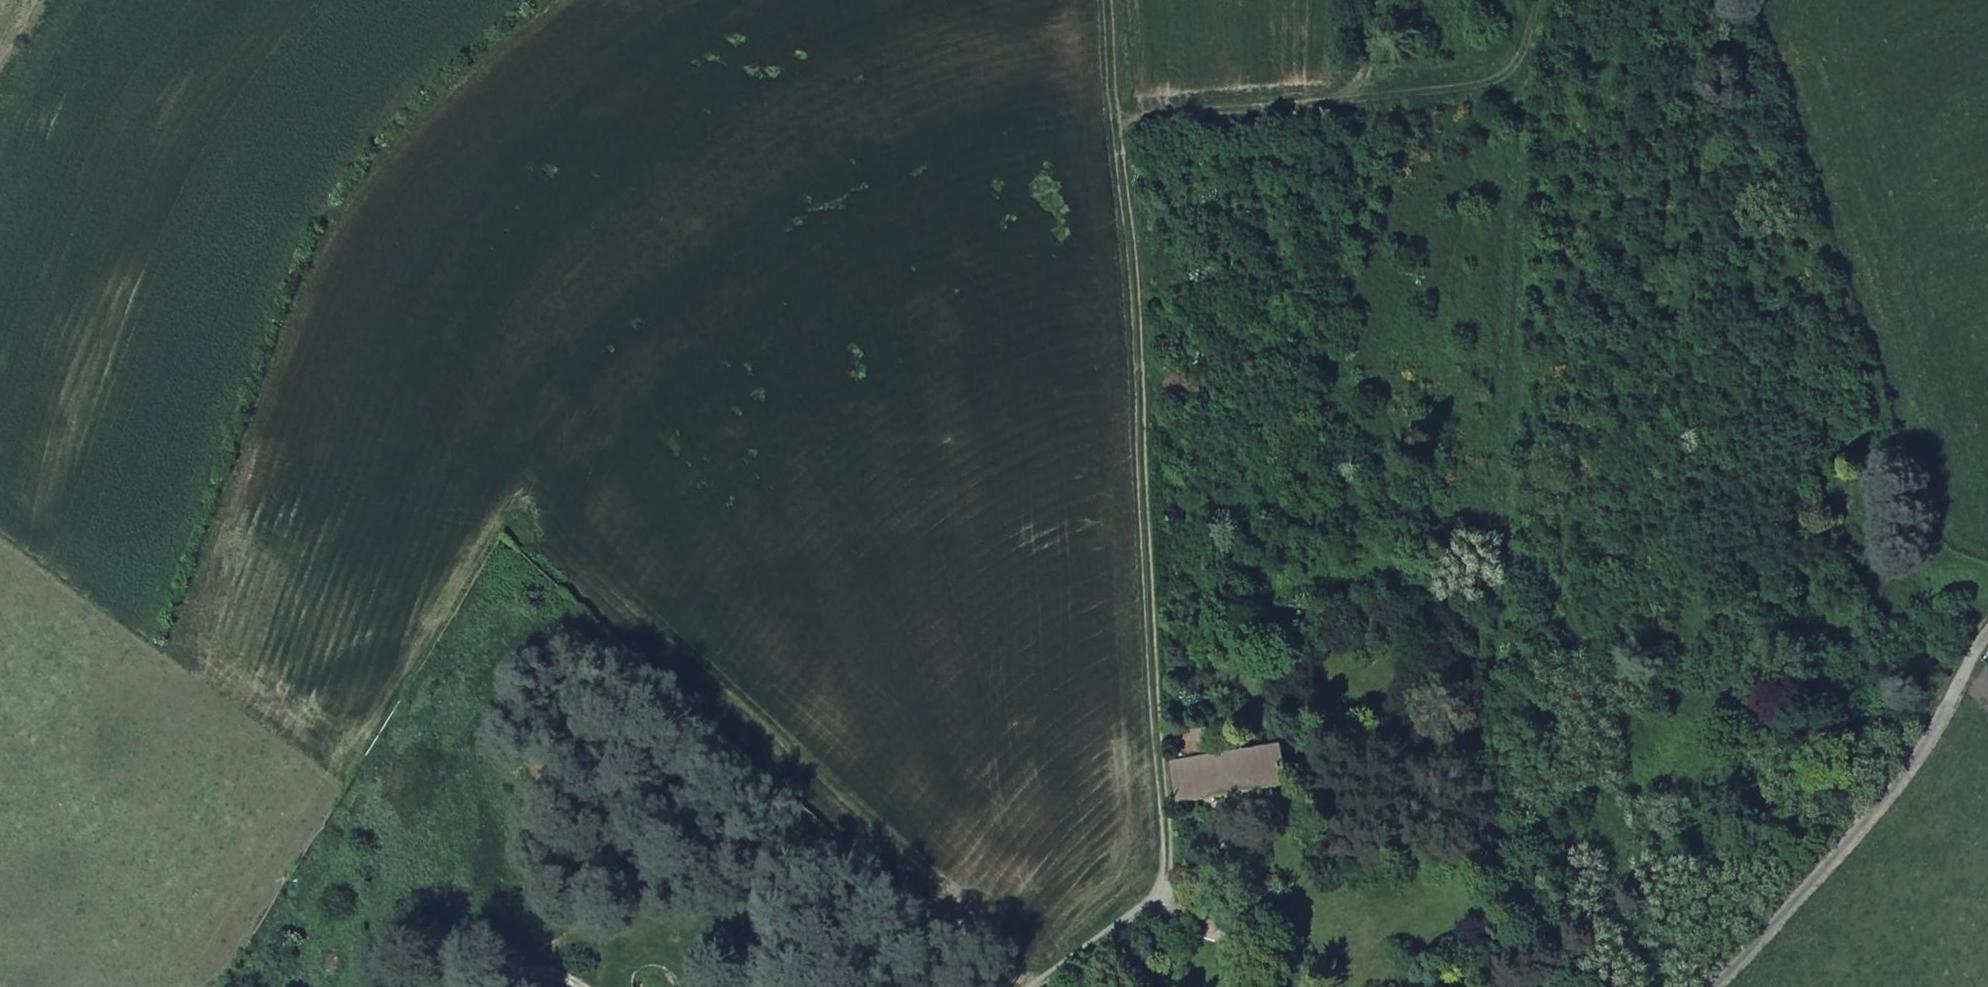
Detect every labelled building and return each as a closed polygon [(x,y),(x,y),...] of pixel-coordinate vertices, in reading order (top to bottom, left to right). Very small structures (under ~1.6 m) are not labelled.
[(1174,785),(1177,818),(1286,797),(1280,765),(1174,785)]
